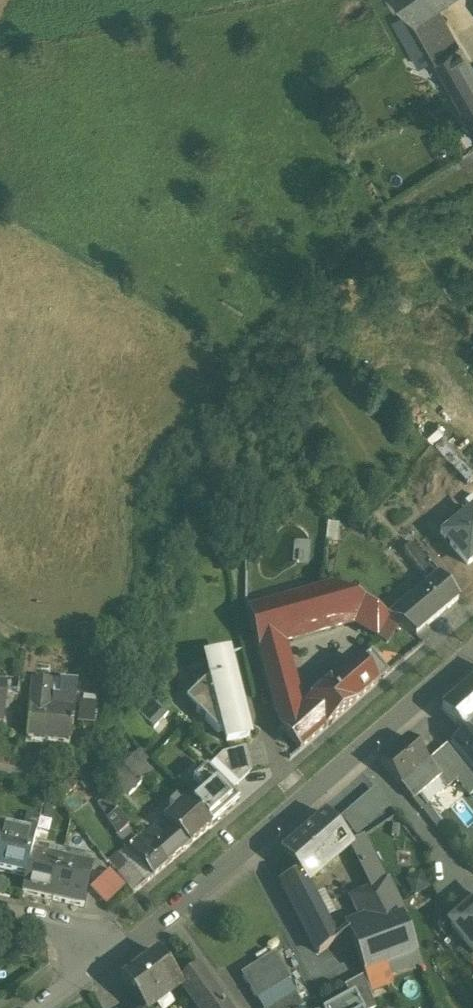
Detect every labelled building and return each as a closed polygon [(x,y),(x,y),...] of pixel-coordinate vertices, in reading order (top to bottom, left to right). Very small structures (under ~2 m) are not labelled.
[(413,12),(431,0),(405,0),(413,12)] [(432,0),(431,0),(413,12),(421,24),(438,52),(456,39),(432,0)] [(413,12),(396,22),(420,62),(438,52),(421,24),(413,12)] [(456,39),(438,52),(468,102),(472,111),(472,68),(456,39)] [(472,507),(472,492),(472,491),(465,497),(472,507)] [(467,565),(472,560),(472,512),(443,537),(467,565)] [(429,562),(416,545),(406,552),(420,570),(429,562)] [(439,575),(429,562),(420,570),(430,582),(439,575)] [(430,582),(387,619),(398,625),(416,635),(459,599),(439,575),(430,582)] [(332,587),(272,603),(249,610),(282,727),(297,714),(280,640),(347,622),(377,637),(387,619),(359,602),(332,587)] [(387,619),(377,637),(387,643),(398,625),(387,619)] [(229,650),(207,656),(212,676),(207,677),(194,689),(196,691),(190,697),(198,706),(197,708),(218,730),(224,729),(227,739),(249,734),(229,650)] [(297,714),(282,727),(300,748),(325,727),(354,703),(389,672),(382,664),(383,664),(377,656),(376,656),(372,651),(336,681),(334,680),(306,704),(307,706),(297,714)] [(442,708),(463,732),(464,733),(472,727),(472,726),(472,681),(442,708)] [(65,712),(49,710),(51,694),(52,684),(31,682),(29,708),(28,708),(25,746),(39,747),(39,741),(69,743),(70,730),(72,730),(73,720),(74,712),(65,712)] [(59,696),(51,694),(49,710),(65,712),(74,712),(75,703),(75,697),(77,688),(60,686),(59,696)] [(152,722),(167,710),(155,693),(139,705),(152,722)] [(98,700),(75,697),(75,703),(74,712),(73,720),(96,722),(98,700)] [(472,727),(464,733),(463,732),(452,742),(472,767),(472,728),(472,727)] [(408,737),(380,760),(401,785),(408,779),(416,772),(427,784),(438,774),(439,774),(429,762),(408,737)] [(145,742),(111,772),(128,791),(157,766),(149,756),(154,752),(145,742)] [(244,746),(223,751),(216,758),(239,781),(250,770),(244,746)] [(102,764),(93,752),(82,760),(91,772),(102,764)] [(438,754),(429,762),(439,774),(448,766),(438,754)] [(207,766),(230,789),(239,781),(216,758),(207,766)] [(91,772),(82,760),(72,768),(85,785),(96,778),(91,772)] [(190,798),(212,822),(240,798),(230,789),(207,766),(193,778),(202,788),(190,798)] [(439,774),(438,774),(448,786),(458,778),(448,766),(439,774)] [(418,791),(408,779),(401,785),(411,797),(418,791)] [(341,817),(356,835),(390,806),(374,788),(341,817)] [(212,822),(190,798),(166,819),(168,822),(159,830),(178,852),(212,822)] [(132,828),(120,811),(113,800),(105,806),(110,814),(109,815),(119,829),(122,826),(126,832),(132,828)] [(326,813),(281,852),(299,872),(306,880),(307,879),(349,844),(350,842),(326,813)] [(178,852),(159,830),(155,825),(139,837),(144,843),(149,839),(167,861),(178,852)] [(0,826),(0,872),(26,878),(32,852),(36,834),(0,826)] [(119,829),(126,843),(129,845),(139,837),(132,828),(126,832),(122,826),(119,829)] [(363,835),(350,842),(349,844),(361,867),(376,859),(363,835)] [(149,839),(144,843),(139,837),(129,845),(152,873),(167,861),(149,839)] [(133,890),(152,873),(129,845),(126,843),(107,862),(133,890)] [(61,859),(32,852),(26,878),(23,891),(52,897),(61,859)] [(91,865),(61,859),(52,897),(83,904),(87,885),(91,865)] [(376,859),(361,867),(371,888),(386,880),(376,859)] [(91,886),(107,903),(126,886),(110,868),(91,886)] [(337,938),(307,879),(306,880),(299,872),(282,880),(319,952),(337,938)] [(403,914),(386,880),(371,888),(353,896),(368,928),(403,914)] [(451,922),(472,948),(472,904),(451,922)] [(368,928),(350,934),(364,969),(416,950),(403,914),(368,928)] [(121,978),(144,1007),(181,981),(180,979),(158,951),(121,978)] [(272,953),(241,972),(258,998),(288,978),(272,953)] [(196,967),(180,979),(181,981),(201,1007),(227,1007),(196,967)] [(344,984),(350,994),(354,992),(363,1007),(372,1007),(376,1006),(363,974),(344,984)] [(264,1007),(307,1007),(304,1004),(305,1003),(304,1003),(295,989),(264,1007)] [(326,1007),(363,1007),(354,992),(350,994),(326,1007)] [(304,1003),(305,1003),(304,1004),(307,1007),(320,1007),(315,997),(304,1003)]
